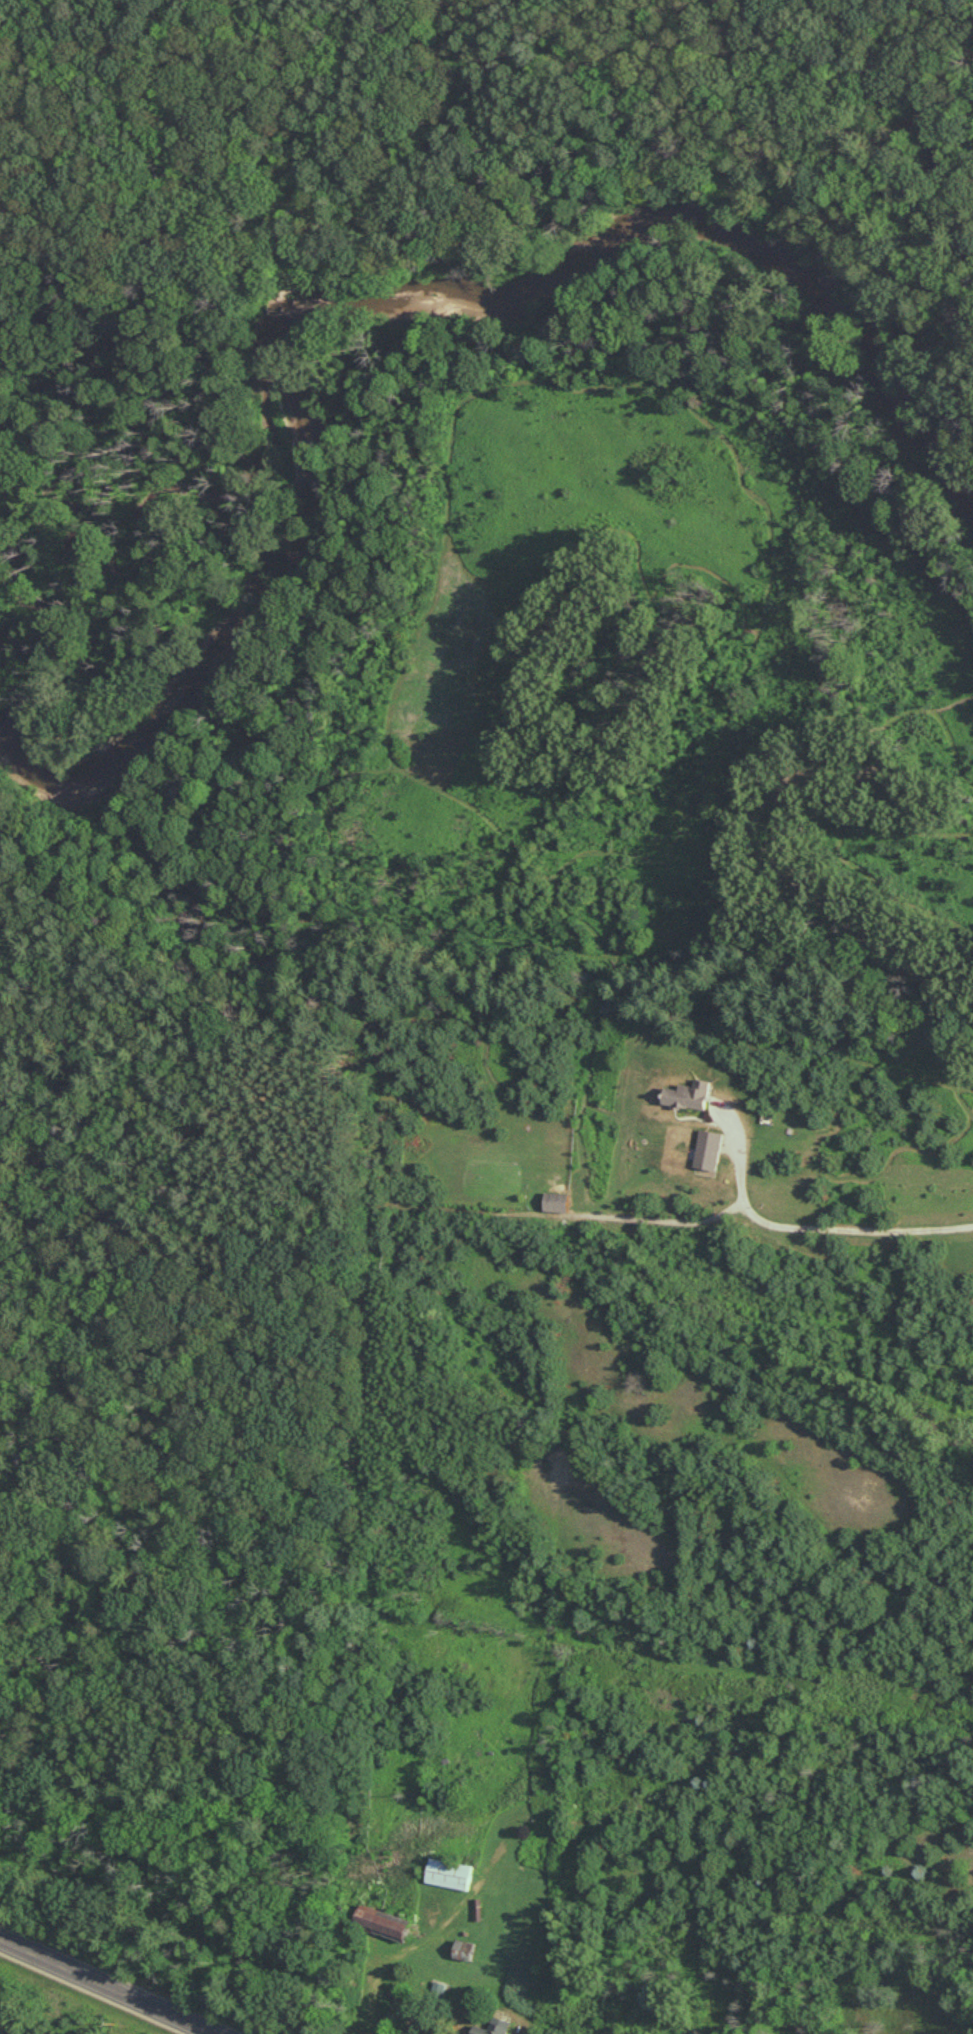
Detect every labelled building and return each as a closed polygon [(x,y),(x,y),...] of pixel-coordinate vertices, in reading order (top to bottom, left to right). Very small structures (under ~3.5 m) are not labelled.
[(665,1087),(663,1103),(706,1110),(711,1081),(697,1078),(695,1087),(681,1084),(680,1089),(665,1087)] [(695,1169),(718,1172),(724,1132),(700,1129),(695,1169)] [(545,1211),(569,1212),(570,1193),(545,1193),(545,1211)] [(469,1891),(475,1865),(431,1857),(426,1883),(469,1891)] [(354,1926),(407,1942),(413,1921),(360,1905),(354,1926)] [(493,2017),(490,2030),(475,2025),(472,2033),(508,2033),(511,2022),(493,2017)]
